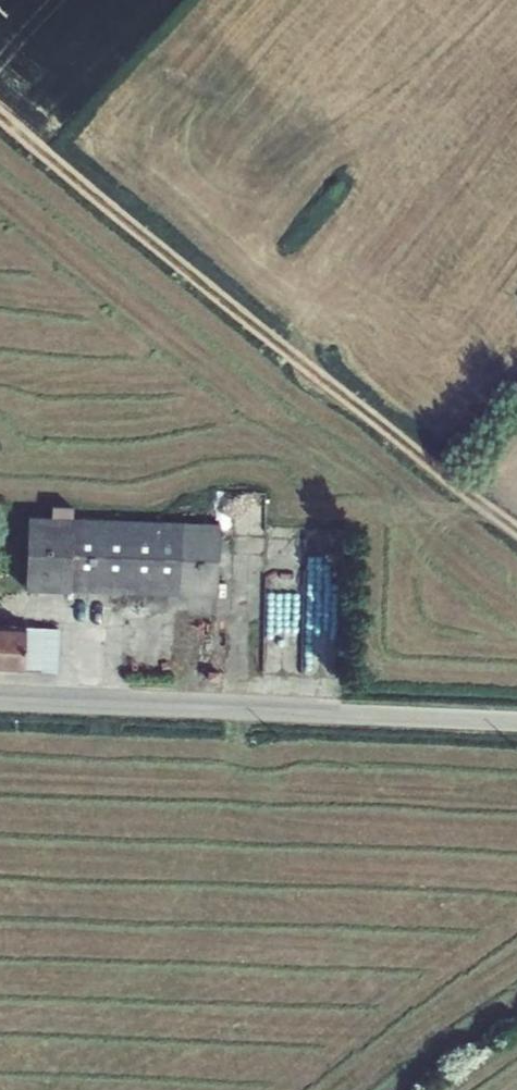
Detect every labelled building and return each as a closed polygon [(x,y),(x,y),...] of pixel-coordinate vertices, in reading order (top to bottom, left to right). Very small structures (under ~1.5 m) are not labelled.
[(51,515),(73,516),(73,505),(52,504),(51,515)] [(25,589),(70,590),(73,516),(51,515),(28,514),(25,589)] [(73,516),(70,590),(217,595),(219,522),(73,516)] [(24,670),(25,626),(0,625),(0,668),(24,670)] [(25,626),(24,670),(56,672),(59,628),(25,626)]
